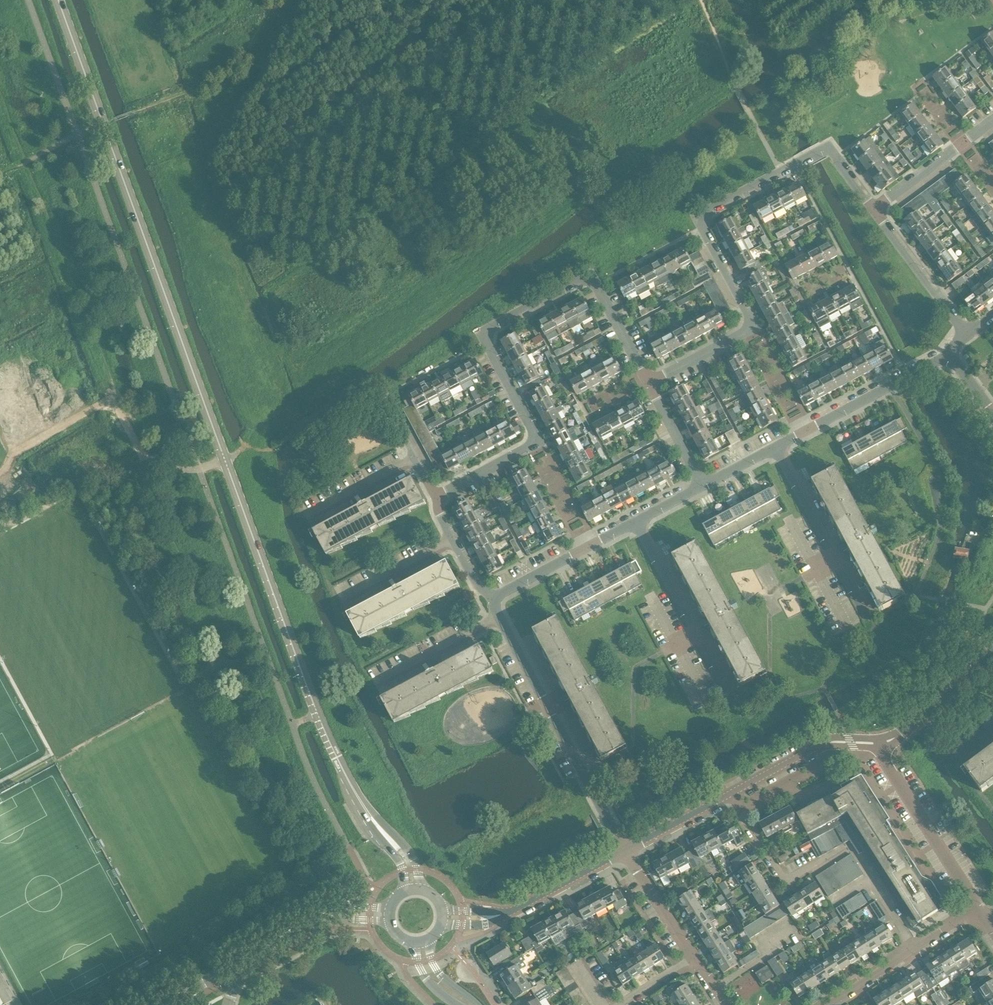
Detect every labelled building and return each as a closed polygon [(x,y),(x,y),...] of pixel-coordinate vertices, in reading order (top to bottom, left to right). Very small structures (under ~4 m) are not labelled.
[(982,41),(990,52),(992,49),(992,33),(982,41)] [(975,46),(965,54),(969,58),(978,51),(975,46)] [(970,67),(966,61),(962,64),(966,69),(970,67)] [(977,70),(981,67),(977,61),(973,64),(977,70)] [(946,68),(933,78),(941,88),(954,78),(946,68)] [(948,98),(961,88),(954,78),(941,88),(948,98)] [(989,92),(985,86),(981,89),(985,95),(989,92)] [(956,108),(968,98),(961,88),(948,98),(956,108)] [(963,118),(976,109),(968,98),(956,108),(963,118)] [(921,115),(914,105),(901,114),(909,124),(921,115)] [(929,125),(921,115),(909,124),(916,134),(929,125)] [(936,135),(929,125),(916,134),(923,144),(936,135)] [(892,128),(888,131),(892,137),(896,134),(892,128)] [(881,136),(884,142),(889,139),(885,133),(881,136)] [(896,142),(900,139),(896,134),(892,137),(896,142)] [(931,154),(944,145),(936,135),(923,144),(931,154)] [(877,148),(870,137),(852,150),(860,160),(877,148)] [(885,157),(877,148),(860,160),(867,170),(885,157)] [(891,152),(896,158),(900,155),(896,149),(891,152)] [(867,170),(875,180),(892,167),(885,157),(867,170)] [(882,191),(900,178),(892,167),(875,180),(882,191)] [(955,169),(950,173),(957,182),(962,179),(955,169)] [(957,182),(950,173),(945,176),(952,186),(953,186),(957,182)] [(952,186),(945,176),(940,180),(948,190),(952,186)] [(957,182),(953,186),(961,196),(974,186),(966,176),(962,179),(957,182)] [(948,190),(940,180),(935,184),(943,193),(948,190)] [(795,203),(806,197),(799,183),(787,189),(795,203)] [(943,193),(935,184),(931,187),(938,197),(943,193)] [(974,186),(961,196),(965,202),(962,204),(965,208),(968,206),(981,196),(974,186)] [(926,191),(933,201),(938,197),(931,187),(926,191)] [(783,209),(795,203),(787,189),(776,195),(783,209)] [(928,204),(933,201),(926,191),(921,194),(928,204)] [(924,208),(928,204),(921,194),(916,198),(924,208)] [(773,214),(783,209),(776,195),(765,201),(773,214)] [(981,196),(968,206),(972,212),(969,214),(973,218),(976,216),(989,206),(981,196)] [(919,211),(924,208),(916,198),(911,201),(919,211)] [(944,200),(940,203),(944,209),(948,206),(944,200)] [(765,201),(754,206),(761,220),(773,214),(765,201)] [(914,215),(918,212),(919,211),(911,201),(907,205),(914,215)] [(914,215),(907,205),(902,209),(909,219),(914,215)] [(971,219),(979,229),(983,226),(992,219),(992,212),(989,206),(976,216),(973,218),(971,219)] [(909,219),(910,220),(906,223),(913,232),(926,222),(925,221),(918,212),(914,215),(909,219)] [(757,220),(754,214),(749,216),(752,222),(747,224),(748,225),(757,220)] [(925,221),(926,222),(913,232),(920,242),(933,232),(937,228),(930,218),(925,221)] [(738,231),(731,219),(718,226),(724,238),(738,231)] [(983,226),(991,236),(992,234),(992,219),(983,226)] [(755,228),(760,226),(757,220),(748,225),(750,229),(755,227),(755,228)] [(958,220),(954,223),(959,229),(963,226),(958,220)] [(743,241),(738,231),(724,238),(730,249),(743,241)] [(941,242),(933,232),(920,242),(928,252),(941,242)] [(959,235),(955,238),(959,244),(963,241),(959,235)] [(973,239),(970,242),(974,248),(978,245),(973,239)] [(749,252),(743,241),(730,249),(735,259),(749,252)] [(826,262),(838,256),(830,242),(819,248),(826,262)] [(928,252),(935,262),(948,252),(948,251),(941,242),(928,252)] [(689,257),(684,248),(673,254),(680,268),(692,262),(691,262),(689,257)] [(815,268),(826,262),(819,248),(808,254),(815,268)] [(935,262),(942,272),(956,262),(955,261),(959,259),(951,249),(948,251),(948,252),(935,262)] [(702,257),(699,251),(689,257),(691,262),(702,257)] [(749,252),(735,259),(741,270),(745,268),(748,273),(761,266),(758,261),(755,262),(749,252)] [(680,268),(673,254),(662,260),(669,274),(680,268)] [(804,274),(815,268),(808,254),(797,260),(804,274)] [(705,262),(702,257),(691,262),(692,262),(694,267),(705,262)] [(669,274),(662,260),(651,266),(659,280),(669,274)] [(797,260),(786,266),(793,280),(804,274),(797,260)] [(697,273),(708,267),(705,262),(694,267),(697,273)] [(950,281),(963,271),(956,262),(942,272),(950,281)] [(659,280),(651,266),(640,272),(648,286),(654,282),(657,288),(661,285),(659,280)] [(748,273),(750,277),(746,279),(752,291),(771,281),(765,270),(763,270),(761,266),(748,273)] [(700,278),(711,272),(708,267),(697,273),(700,277),(700,278)] [(650,290),(648,286),(640,272),(629,278),(637,292),(639,296),(650,290)] [(700,278),(703,283),(713,278),(711,272),(700,278)] [(691,282),(693,284),(690,286),(692,290),(703,284),(703,283),(700,278),(700,277),(691,282)] [(955,290),(966,282),(962,277),(952,285),(955,290)] [(618,284),(625,298),(637,292),(629,278),(618,284)] [(703,284),(706,289),(716,283),(713,278),(703,283),(703,284)] [(984,286),(992,299),(992,279),(984,286)] [(771,281),(752,291),(758,302),(772,295),(772,294),(774,293),(770,287),(773,285),(771,281)] [(706,289),(709,294),(719,288),(716,283),(706,289)] [(853,311),(864,305),(854,286),(843,292),(853,311)] [(974,294),(983,306),(992,299),(984,286),(974,294)] [(709,294),(711,299),(722,294),(719,288),(709,294)] [(853,311),(843,292),(831,298),(839,312),(850,306),(853,311)] [(711,299),(714,304),(725,299),(722,294),(711,299)] [(964,301),(973,314),(983,306),(974,294),(964,301)] [(778,305),(772,295),(758,302),(764,313),(778,305)] [(590,312),(583,298),(572,304),(579,318),(582,323),(593,317),(590,312)] [(828,318),(839,312),(831,298),(821,304),(828,318)] [(717,309),(717,310),(728,304),(725,299),(714,304),(717,309)] [(778,305),(764,313),(770,324),(784,316),(783,316),(788,313),(783,302),(778,305)] [(571,330),(571,329),(568,324),(579,318),(572,304),(560,310),(571,330)] [(717,310),(720,315),(730,309),(728,304),(717,310)] [(828,318),(821,304),(809,310),(820,329),(831,323),(828,318)] [(724,323),(720,315),(717,310),(717,309),(705,315),(713,329),(724,323)] [(571,330),(560,310),(550,316),(560,335),(571,330)] [(713,329),(705,315),(695,321),(702,335),(713,329)] [(557,330),(560,335),(550,316),(538,322),(546,336),(557,330)] [(770,324),(775,335),(789,327),(784,316),(770,324)] [(702,335),(695,321),(684,327),(691,341),(702,335)] [(691,341),(684,327),(673,333),(680,347),(691,341)] [(775,335),(781,346),(795,338),(789,327),(775,335)] [(680,347),(673,333),(662,339),(669,353),(680,347)] [(516,334),(502,341),(508,353),(522,346),(516,334)] [(662,339),(659,334),(648,340),(650,345),(658,359),(669,353),(662,339)] [(801,349),(795,338),(781,346),(787,357),(801,349)] [(594,347),(600,344),(598,339),(592,342),(594,347)] [(882,365),(893,359),(883,340),(872,346),(882,365)] [(514,364),(528,357),(522,346),(508,353),(514,364)] [(874,351),(863,357),(870,371),(882,365),(872,346),(871,346),(874,351)] [(787,357),(793,367),(807,360),(801,349),(787,357)] [(742,355),(729,362),(728,362),(734,374),(748,366),(742,355)] [(520,375),(533,367),(528,357),(514,364),(520,375)] [(603,363),(600,358),(611,377),(622,371),(614,357),(603,363)] [(860,377),(870,371),(863,357),(852,363),(860,377)] [(611,377),(600,358),(589,364),(600,383),(611,377)] [(464,366),(472,380),(478,376),(480,379),(479,379),(480,382),(486,379),(475,360),(464,366)] [(810,363),(805,365),(809,372),(814,370),(810,363)] [(848,383),(860,377),(852,363),(841,369),(848,383)] [(589,364),(592,369),(581,375),(589,389),(600,383),(589,364)] [(472,380),(464,366),(453,372),(461,386),(472,380)] [(754,377),(748,366),(734,374),(740,385),(754,377)] [(533,367),(520,375),(525,386),(530,384),(532,388),(545,381),(545,380),(542,382),(539,378),(533,367)] [(841,369),(831,375),(838,388),(848,383),(841,369)] [(461,386),(453,372),(442,378),(450,392),(461,386)] [(570,381),(578,395),(589,389),(581,375),(570,381)] [(827,394),(838,388),(831,375),(819,381),(827,394)] [(760,388),(754,377),(740,385),(746,396),(760,388)] [(439,397),(442,402),(452,397),(450,392),(442,378),(431,383),(439,397)] [(544,387),(548,385),(545,381),(532,388),(534,392),(530,395),(536,406),(550,399),(544,387)] [(816,400),(827,394),(819,381),(808,387),(816,400)] [(439,397),(431,383),(420,389),(428,403),(439,397)] [(684,386),(670,393),(676,405),(690,397),(684,386)] [(710,396),(714,394),(710,386),(706,389),(710,396)] [(808,387),(797,392),(805,406),(816,400),(808,387)] [(766,399),(760,388),(746,396),(752,406),(766,399)] [(414,403),(417,409),(428,403),(420,389),(410,395),(409,394),(402,397),(407,407),(414,403)] [(682,416),(696,408),(690,397),(676,405),(682,416)] [(556,410),(556,409),(550,399),(536,406),(542,417),(556,410)] [(772,410),(766,399),(752,406),(758,417),(772,410)] [(645,415),(638,401),(627,407),(634,421),(645,415)] [(414,403),(407,407),(403,409),(406,415),(417,409),(414,403)] [(556,409),(556,410),(542,417),(548,428),(562,421),(558,414),(563,411),(561,406),(556,409)] [(634,421),(627,407),(616,413),(623,427),(634,421)] [(688,427),(702,419),(696,408),(682,416),(688,427)] [(723,422),(728,419),(722,408),(718,411),(720,416),(719,416),(723,422)] [(417,409),(406,415),(409,420),(420,414),(417,409)] [(764,428),(777,421),(772,410),(758,417),(764,428)] [(623,427),(616,413),(605,419),(612,433),(623,427)] [(412,425),(423,420),(420,414),(409,420),(412,425)] [(901,418),(883,428),(894,449),(908,442),(902,431),(907,428),(901,418)] [(594,425),(601,439),(612,433),(605,419),(594,425)] [(694,438),(707,430),(702,419),(688,427),(694,438)] [(415,431),(425,425),(423,420),(412,425),(415,431)] [(511,425),(508,421),(497,427),(504,441),(516,435),(515,433),(521,431),(516,423),(511,425)] [(562,421),(548,428),(554,439),(568,432),(562,421)] [(418,436),(428,430),(425,425),(415,431),(418,436)] [(589,426),(585,428),(588,435),(593,432),(589,426)] [(504,441),(497,427),(486,433),(494,447),(504,441)] [(883,428),(869,435),(881,457),(894,449),(883,428)] [(420,441),(431,435),(428,430),(418,436),(420,441)] [(699,449),(713,441),(707,430),(694,438),(699,449)] [(731,445),(740,441),(734,430),(729,432),(726,434),(731,445)] [(560,450),(574,443),(568,432),(554,439),(560,450)] [(494,447),(486,433),(475,439),(482,453),(494,447)] [(423,446),(434,441),(431,435),(420,441),(423,446)] [(869,435),(856,443),(867,464),(881,457),(869,435)] [(462,439),(465,444),(464,444),(472,458),(482,453),(475,439),(470,441),(468,436),(462,439)] [(426,452),(437,446),(434,441),(423,446),(426,452)] [(705,459),(719,452),(713,441),(699,449),(705,459)] [(565,461),(579,453),(574,443),(560,450),(565,461)] [(856,443),(842,450),(854,471),(867,464),(856,443)] [(453,450),(461,464),(472,458),(464,444),(453,450)] [(429,457),(440,451),(437,446),(426,452),(429,457)] [(461,464),(453,450),(442,456),(442,457),(445,462),(450,470),(461,464)] [(429,457),(432,462),(442,457),(442,456),(440,451),(429,457)] [(579,453),(565,461),(571,472),(585,465),(585,464),(590,461),(585,451),(579,453)] [(435,468),(445,462),(442,457),(432,462),(435,468)] [(677,475),(670,461),(658,467),(666,480),(677,475)] [(577,483),(591,475),(585,465),(571,472),(577,483)] [(513,477),(512,477),(518,489),(532,482),(526,470),(521,473),(517,466),(509,470),(513,477)] [(666,480),(658,467),(647,472),(655,486),(666,480)] [(870,532),(837,469),(813,482),(882,611),(906,598),(872,535),(878,532),(876,528),(870,532)] [(655,486),(647,472),(637,478),(644,492),(655,486)] [(314,531),(326,555),(425,502),(412,478),(314,531)] [(644,492),(637,478),(626,484),(633,498),(644,492)] [(524,500),(538,493),(532,482),(518,489),(524,500)] [(615,490),(622,504),(633,498),(626,484),(615,490)] [(604,496),(611,510),(622,504),(615,490),(614,490),(611,485),(601,490),(603,496),(604,496)] [(775,486),(757,496),(768,517),(781,510),(776,499),(781,496),(775,486)] [(538,493),(524,500),(530,511),(544,504),(538,493)] [(604,496),(603,496),(593,502),(600,516),(611,510),(604,496)] [(757,496),(743,503),(755,524),(768,517),(757,496)] [(455,501),(458,506),(454,509),(460,520),(474,513),(473,512),(467,501),(466,502),(463,497),(455,501)] [(582,508),(589,522),(600,516),(593,502),(582,508)] [(743,503),(730,510),(741,532),(755,524),(743,503)] [(536,522),(550,515),(544,504),(530,511),(536,522)] [(473,512),(474,513),(460,520),(466,532),(485,521),(479,510),(473,512)] [(730,510),(716,518),(728,539),(741,532),(730,510)] [(542,533),(556,525),(550,515),(536,522),(542,533)] [(984,531),(992,524),(992,522),(988,515),(978,523),(984,531)] [(716,518),(703,525),(714,546),(728,539),(716,518)] [(472,542),(491,532),(485,521),(466,532),(472,542)] [(542,533),(548,544),(561,536),(556,525),(542,533)] [(491,545),(496,542),(491,532),(472,542),(478,553),(492,546),(491,545)] [(510,541),(514,548),(518,546),(514,539),(510,541)] [(731,606),(697,544),(673,557),(707,619),(702,621),(704,626),(702,627),(702,628),(709,624),(743,686),(767,673),(733,610),(739,607),(737,603),(731,606)] [(484,564),(497,557),(492,546),(478,553),(484,564)] [(956,549),(954,558),(967,560),(969,551),(956,549)] [(489,575),(503,567),(497,557),(484,564),(489,575)] [(348,614),(360,638),(459,586),(447,562),(348,614)] [(631,564),(618,571),(629,592),(642,585),(631,564)] [(618,571),(604,578),(615,599),(629,592),(618,571)] [(604,578),(591,585),(602,606),(615,599),(604,578)] [(591,585),(577,592),(589,614),(602,606),(591,585)] [(577,592),(559,602),(564,612),(569,610),(575,621),(589,614),(577,592)] [(558,619),(534,631),(603,760),(627,747),(605,705),(558,619)] [(381,698),(394,722),(493,670),(480,645),(381,698)] [(964,768),(981,790),(992,781),(992,747),(964,768)] [(872,798),(860,780),(843,790),(842,789),(838,792),(839,793),(838,794),(833,798),(831,795),(797,814),(811,840),(840,824),(841,825),(835,828),(844,843),(844,844),(850,840),(859,855),(864,851),(913,928),(947,906),(931,881),(922,876),(890,827),(891,826),(888,821),(887,821),(872,798)] [(798,822),(790,807),(775,815),(784,833),(793,829),(791,825),(798,822)] [(768,838),(775,834),(777,838),(784,833),(775,815),(760,823),(768,838)] [(729,830),(726,824),(715,831),(722,846),(734,839),(738,846),(743,843),(734,827),(729,830)] [(838,846),(844,843),(835,828),(830,831),(838,846)] [(715,831),(703,837),(711,852),(722,846),(715,831)] [(833,849),(838,846),(830,831),(825,834),(833,849)] [(828,852),(833,849),(825,834),(820,836),(828,852)] [(823,855),(828,852),(820,836),(814,839),(823,855)] [(704,864),(700,858),(711,852),(703,837),(692,843),(695,848),(690,851),(698,867),(704,864)] [(812,847),(818,859),(823,855),(814,839),(812,841),(809,842),(812,847)] [(800,847),(803,852),(812,847),(809,842),(808,842),(800,847)] [(690,863),(693,869),(698,867),(690,851),(685,854),(682,848),(670,854),(678,870),(690,863)] [(746,853),(732,862),(737,870),(751,861),(746,854),(746,853)] [(787,853),(778,858),(781,863),(790,859),(787,853)] [(661,879),(667,876),(678,870),(670,854),(653,864),(661,879)] [(851,854),(846,858),(852,867),(857,864),(851,854)] [(847,871),(852,867),(846,858),(841,861),(847,871)] [(842,874),(847,871),(841,861),(836,864),(842,874)] [(741,886),(746,883),(760,874),(753,863),(734,875),(741,886)] [(837,877),(842,874),(836,864),(831,867),(837,877)] [(852,867),(859,878),(864,874),(857,864),(852,867)] [(832,880),(837,877),(831,867),(826,870),(832,880)] [(854,881),(859,878),(852,867),(847,871),(854,881)] [(827,884),(832,880),(826,870),(820,874),(827,884)] [(847,871),(842,874),(849,884),(854,881),(847,871)] [(766,884),(760,874),(746,883),(752,893),(766,884)] [(816,877),(822,887),(827,884),(820,874),(816,877)] [(842,874),(837,877),(844,887),(849,884),(842,874)] [(837,877),(832,880),(838,891),(844,887),(837,877)] [(832,880),(827,884),(833,894),(838,891),(832,880)] [(685,883),(669,893),(673,899),(688,889),(685,883)] [(814,904),(825,897),(816,883),(805,890),(814,904)] [(773,895),(766,884),(752,893),(759,904),(773,895)] [(828,897),(833,894),(827,884),(822,887),(828,897)] [(610,886),(599,893),(607,908),(613,904),(617,911),(627,905),(619,889),(613,892),(610,886)] [(805,890),(794,896),(803,910),(805,909),(807,912),(811,909),(809,906),(814,904),(805,890)] [(691,891),(677,900),(684,910),(698,902),(691,891)] [(607,908),(599,893),(588,899),(596,914),(607,908)] [(863,906),(868,903),(861,893),(856,896),(863,906)] [(780,906),(773,895),(759,904),(766,915),(769,913),(774,910),(779,907),(780,906)] [(793,917),(803,910),(794,896),(784,903),(790,913),(793,917)] [(858,909),(863,906),(856,896),(851,899),(858,909)] [(588,926),(585,920),(596,914),(588,899),(576,905),(579,911),(574,913),(583,930),(583,929),(588,926)] [(853,912),(858,909),(851,899),(846,902),(853,912)] [(879,919),(885,915),(876,901),(870,905),(879,919)] [(691,921),(705,912),(698,902),(684,910),(691,921)] [(848,916),(853,912),(846,902),(841,905),(848,916)] [(779,907),(785,917),(790,913),(784,903),(780,906),(779,907)] [(836,909),(842,919),(848,916),(841,905),(836,909)] [(779,907),(774,910),(780,920),(785,917),(779,907)] [(709,909),(705,912),(691,921),(698,932),(712,923),(711,922),(716,919),(709,909)] [(569,916),(566,910),(554,916),(567,939),(583,930),(574,913),(569,916)] [(774,910),(769,913),(775,923),(780,920),(774,910)] [(766,915),(764,916),(770,926),(775,923),(769,913),(766,915)] [(885,924),(889,921),(885,915),(879,919),(880,923),(881,926),(874,930),(874,931),(883,944),(894,937),(885,924)] [(567,939),(554,916),(543,923),(551,938),(552,938),(555,945),(567,939)] [(764,916),(758,920),(765,930),(770,926),(764,916)] [(758,920),(753,923),(760,933),(765,930),(758,920)] [(817,921),(812,924),(815,929),(820,926),(817,921)] [(526,932),(529,937),(534,947),(535,947),(538,953),(544,950),(540,944),(551,938),(543,923),(532,929),(526,932)] [(698,932),(704,942),(718,933),(712,923),(698,932)] [(753,923),(748,926),(755,936),(760,933),(753,923)] [(871,925),(865,929),(866,935),(863,937),(872,951),(883,944),(874,931),(874,930),(871,925)] [(748,935),(750,939),(755,936),(748,926),(744,929),(748,935)] [(631,929),(627,932),(630,938),(635,935),(634,933),(631,929)] [(639,930),(634,933),(635,935),(637,938),(638,939),(643,936),(639,930)] [(704,942),(711,953),(725,944),(718,933),(704,942)] [(527,951),(528,951),(534,947),(529,937),(521,941),(527,951)] [(862,958),(872,951),(863,937),(853,944),(862,958)] [(978,953),(969,939),(958,946),(970,965),(967,960),(978,953)] [(487,954),(495,966),(512,955),(505,943),(487,954)] [(665,958),(656,944),(645,952),(654,966),(665,958)] [(732,954),(731,954),(725,944),(711,953),(718,963),(732,954)] [(862,958),(853,944),(843,950),(851,964),(862,958)] [(960,971),(970,965),(958,946),(947,952),(958,969),(960,971)] [(740,968),(760,955),(757,950),(739,962),(733,953),(731,954),(732,954),(718,963),(724,973),(737,965),(740,968)] [(832,957),(841,971),(851,964),(843,950),(832,957)] [(596,954),(605,968),(610,965),(601,951),(596,954)] [(654,966),(645,952),(634,959),(643,973),(654,966)] [(824,956),(825,962),(822,964),(831,978),(841,971),(832,957),(829,952),(824,956)] [(948,976),(958,969),(947,952),(937,959),(949,978),(948,976)] [(511,969),(501,975),(509,988),(525,978),(520,971),(526,967),(523,962),(526,961),(522,955),(507,964),(511,969)] [(774,958),(768,962),(777,977),(783,973),(774,958)] [(624,965),(633,979),(643,973),(634,959),(624,965)] [(922,971),(933,988),(938,984),(949,978),(937,959),(926,966),(927,968),(922,971)] [(624,965),(621,960),(616,963),(619,968),(614,971),(623,985),(633,979),(624,965)] [(808,965),(820,984),(831,978),(822,964),(818,966),(815,961),(808,965)] [(808,965),(803,969),(806,974),(801,977),(810,991),(820,984),(808,965)] [(774,976),(767,966),(756,973),(762,984),(774,976)] [(566,967),(556,974),(559,979),(569,972),(566,967)] [(987,969),(977,975),(980,980),(988,975),(990,974),(987,969)] [(914,993),(918,999),(929,992),(928,991),(933,988),(922,971),(917,974),(916,972),(905,979),(914,993)] [(562,984),(572,977),(569,972),(559,979),(562,984)] [(988,975),(980,980),(976,982),(977,983),(970,987),(973,993),(979,989),(986,1001),(992,997),(992,980),(992,981),(988,975)] [(562,984),(566,989),(576,982),(572,977),(562,984)] [(790,984),(799,998),(810,991),(801,977),(790,984)] [(509,988),(516,999),(531,990),(534,994),(534,995),(548,986),(543,979),(537,983),(535,980),(529,984),(525,978),(509,988)] [(905,979),(895,986),(903,1000),(914,993),(905,979)] [(569,994),(579,987),(576,982),(566,989),(569,994)] [(670,995),(673,993),(680,1004),(694,995),(687,984),(681,988),(678,983),(667,990),(670,995)] [(529,1004),(550,1004),(546,999),(550,996),(550,995),(555,992),(550,985),(548,986),(534,995),(537,1000),(534,1002),(529,1004)] [(903,1000),(895,986),(884,993),(892,1004),(895,1004),(903,1000)] [(572,999),(582,992),(579,987),(569,994),(572,999)] [(950,1004),(941,990),(936,993),(944,1004),(948,1004),(950,1004)] [(572,999),(575,1004),(585,998),(582,992),(572,999)] [(957,995),(960,1000),(966,997),(962,992),(957,995)] [(877,1004),(892,1004),(884,993),(874,999),(877,1004)] [(937,1004),(944,1004),(936,993),(931,996),(937,1004)] [(658,995),(653,998),(656,1003),(662,1000),(658,995)] [(694,995),(680,1004),(678,1004),(700,1004),(694,995)]
